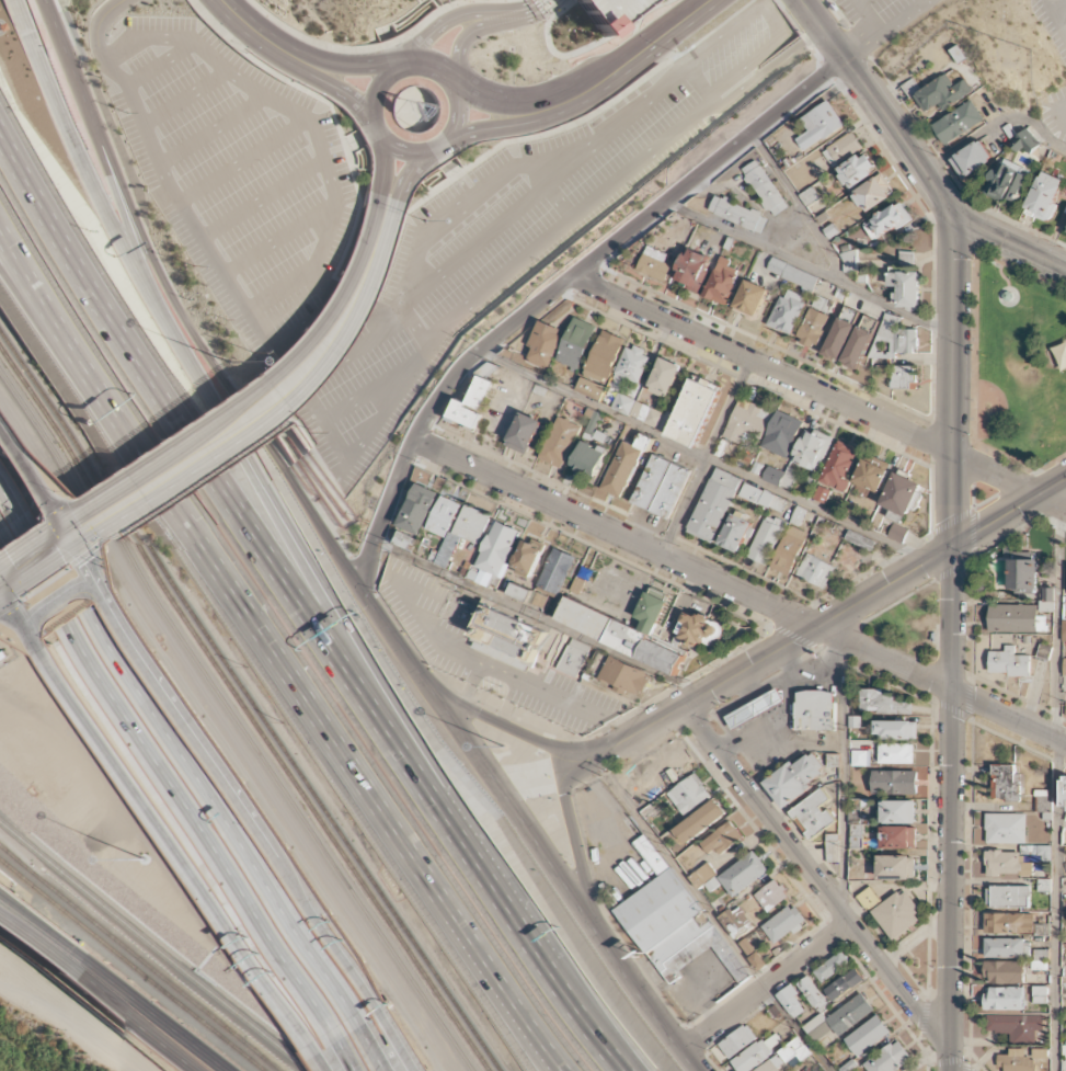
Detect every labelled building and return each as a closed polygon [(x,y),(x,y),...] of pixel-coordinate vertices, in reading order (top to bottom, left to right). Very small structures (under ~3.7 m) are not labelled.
[(595,23),(594,23),(604,36),(617,27),(616,26),(651,0),(578,0),(595,23)] [(913,97),(925,114),(938,105),(944,113),(973,92),(964,80),(954,87),(945,74),(913,97)] [(818,143),(845,125),(828,101),(802,118),(818,143)] [(932,124),(944,145),(984,121),(972,101),(932,124)] [(965,180),(994,159),(979,138),(950,160),(965,180)] [(869,150),(863,154),(861,150),(839,163),(845,173),(853,168),(859,178),(879,166),(869,150)] [(790,205),(756,160),(741,171),(775,216),(790,205)] [(997,170),(986,193),(1016,206),(1031,172),(1009,162),(1005,173),(997,170)] [(1042,170),(1025,212),(1050,221),(1065,183),(1065,180),(1042,170)] [(854,188),(865,208),(892,193),(881,173),(854,188)] [(709,212),(760,235),(769,216),(718,193),(709,212)] [(673,281),(698,293),(714,260),(690,247),(673,281)] [(649,248),(639,271),(666,282),(676,260),(649,248)] [(726,307),(740,273),(731,270),(734,261),(721,255),(704,297),(726,307)] [(768,270),(812,290),(817,277),(773,258),(768,270)] [(897,285),(897,308),(919,308),(919,271),(889,271),(889,285),(897,285)] [(756,318),(769,288),(747,280),(734,308),(756,318)] [(768,324),(790,334),(807,298),(786,287),(768,324)] [(835,303),(815,295),(795,341),(814,350),(835,303)] [(822,354),(838,362),(860,314),(845,306),(822,354)] [(879,321),(863,315),(841,363),(858,371),(879,321)] [(637,385),(652,354),(630,342),(615,374),(637,385)] [(668,399),(683,366),(663,357),(647,390),(668,399)] [(916,365),(892,365),(892,388),(916,388),(916,365)] [(724,387),(695,374),(667,434),(697,448),(724,387)] [(477,429),(484,412),(482,411),(494,381),(479,375),(468,402),(457,397),(449,418),(477,429)] [(772,412),(752,404),(750,407),(737,402),(724,435),(740,442),(744,432),(761,439),(772,412)] [(508,445),(529,454),(542,420),(521,412),(508,445)] [(563,468),(581,425),(559,415),(540,458),(563,468)] [(792,457),(817,468),(831,438),(806,426),(792,457)] [(572,466),(596,477),(609,448),(585,437),(572,466)] [(844,490),(859,450),(837,442),(822,481),(844,490)] [(691,469),(653,454),(633,505),(672,521),(691,469)] [(732,485),(706,477),(690,533),(717,540),(732,485)] [(719,539),(738,547),(749,521),(731,513),(719,539)] [(496,538),(516,539),(517,525),(497,524),(496,538)] [(549,545),(529,536),(514,570),(534,578),(549,545)] [(1036,559),(1009,559),(1009,592),(1036,592),(1036,559)] [(557,620),(677,674),(687,653),(653,638),(672,596),(651,586),(637,618),(643,622),(641,627),(568,595),(557,620)] [(551,630),(486,603),(469,646),(532,673),(551,630)] [(988,631),(1044,631),(1044,604),(988,604),(988,631)] [(1006,646),(1006,639),(1013,639),(1013,635),(994,636),(994,646),(1006,646)] [(576,677),(589,646),(569,638),(555,670),(576,677)] [(1031,657),(1020,657),(1020,645),(999,645),(999,652),(990,652),(990,675),(1031,675),(1031,657)] [(653,674),(610,656),(598,683),(629,696),(632,690),(644,695),(653,674)] [(788,700),(780,687),(727,717),(735,730),(788,700)] [(795,731),(835,731),(835,690),(795,690),(795,731)] [(912,714),(912,702),(891,702),(891,690),(861,690),(861,714),(912,714)] [(917,739),(917,721),(875,721),(875,739),(917,739)] [(914,743),(879,743),(879,762),(914,762),(914,743)] [(870,768),(870,754),(853,753),(853,768),(870,768)] [(784,807),(809,789),(790,763),(764,781),(784,807)] [(992,800),(1021,800),(1021,764),(992,764),(992,800)] [(830,798),(822,787),(789,812),(810,840),(836,820),(824,804),(830,798)] [(914,820),(915,803),(884,802),(883,820),(914,820)] [(1027,813),(986,813),(986,829),(988,829),(987,843),(1027,843),(1027,813)] [(738,841),(728,825),(701,842),(708,853),(716,848),(720,853),(738,841)] [(752,975),(644,832),(630,843),(657,878),(615,911),(668,982),(713,947),(741,982),(752,975)] [(769,871),(755,851),(719,876),(733,896),(769,871)] [(916,855),(879,855),(879,879),(916,879),(916,855)] [(884,902),(871,885),(858,896),(892,941),(925,916),(904,887),(884,902)] [(1031,885),(987,885),(987,907),(1031,907),(1031,885)] [(773,942),(806,924),(796,906),(763,924),(773,942)] [(1025,961),(986,961),(986,977),(992,977),(992,983),(1025,983),(1025,961)] [(857,968),(827,990),(836,1001),(866,978),(857,968)] [(876,1010),(863,992),(828,1018),(841,1036),(876,1010)] [(893,1030),(880,1014),(846,1039),(859,1057),(893,1030)] [(870,1070),(896,1070),(914,1059),(899,1038),(864,1062),(870,1070)] [(853,1059),(840,1070),(841,1070),(852,1070),(859,1066),(853,1059)]
